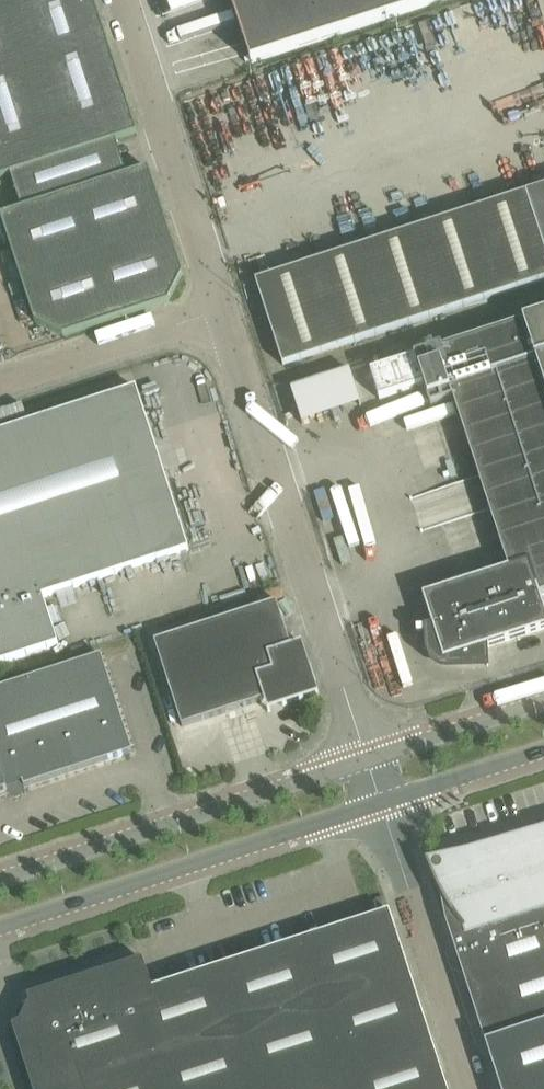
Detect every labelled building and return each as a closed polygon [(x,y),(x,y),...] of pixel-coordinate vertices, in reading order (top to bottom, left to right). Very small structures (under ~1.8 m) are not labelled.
[(138,136),(93,0),(0,0),(0,181),(138,136)] [(252,66),(454,0),(231,0),(252,66)] [(64,339),(102,326),(169,305),(183,276),(149,171),(1,219),(36,324),(64,339)] [(527,195),(543,248),(543,189),(527,195)] [(527,195),(521,190),(514,192),(511,199),(256,283),(284,368),(543,282),(543,248),(527,195)] [(424,599),(433,629),(425,629),(426,649),(427,655),(430,661),(432,665),(437,668),(442,670),(448,671),(490,669),(489,649),(543,631),(543,607),(541,598),(543,597),(543,317),(524,323),(524,324),(415,359),(415,360),(371,374),(380,402),(424,387),(431,407),(454,400),(509,571),(424,599)] [(352,369),(293,389),(305,424),(364,404),(352,369)] [(59,646),(44,599),(190,552),(137,390),(0,435),(0,666),(59,646)] [(183,729),(265,702),(269,713),(320,697),(303,645),(292,649),(277,604),(155,644),(183,729)] [(9,795),(7,790),(23,784),(25,789),(133,754),(102,657),(0,690),(0,798),(9,795)] [(511,847),(471,864),(473,868),(435,880),(431,870),(429,870),(433,878),(436,885),(438,889),(441,895),(446,922),(486,1045),(501,1088),(543,1088),(543,835),(511,847)] [(385,899),(377,902),(379,909),(387,907),(385,899)] [(29,999),(31,1005),(28,1012),(26,1012),(25,1012),(24,1012),(23,1013),(22,1014),(22,1016),(21,1016),(22,1017),(22,1018),(23,1019),(24,1020),(20,1027),(14,1029),(33,1088),(448,1088),(390,913),(153,991),(144,962),(29,999)]
